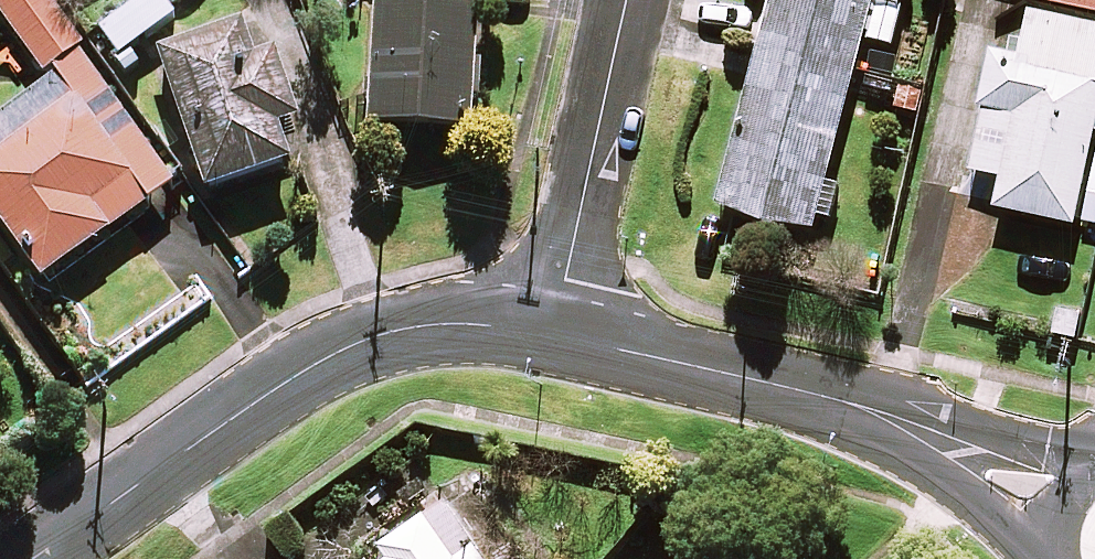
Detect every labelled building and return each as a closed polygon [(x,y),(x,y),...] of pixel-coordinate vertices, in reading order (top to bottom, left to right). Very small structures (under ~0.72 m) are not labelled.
[(46,75),(90,44),(59,0),(0,0),(0,10),(46,75)] [(162,0),(147,0),(102,34),(122,59),(176,18),(162,0)] [(369,126),(472,133),(480,0),(377,0),(369,126)] [(905,0),(775,0),(721,212),(816,236),(867,41),(893,47),(905,0)] [(1094,14),(1094,0),(1045,0),(1045,4),(1094,14)] [(1032,17),(1023,62),(992,56),(967,173),(1005,181),(998,211),(1077,228),(1094,146),(1094,31),(1032,17)] [(257,63),(245,28),(163,57),(211,195),(293,166),(280,129),(298,123),(275,57),(257,63)] [(176,187),(83,60),(0,121),(0,152),(2,155),(0,157),(0,221),(45,283),(176,187)] [(443,495),(383,536),(398,558),(486,558),(443,495)]
